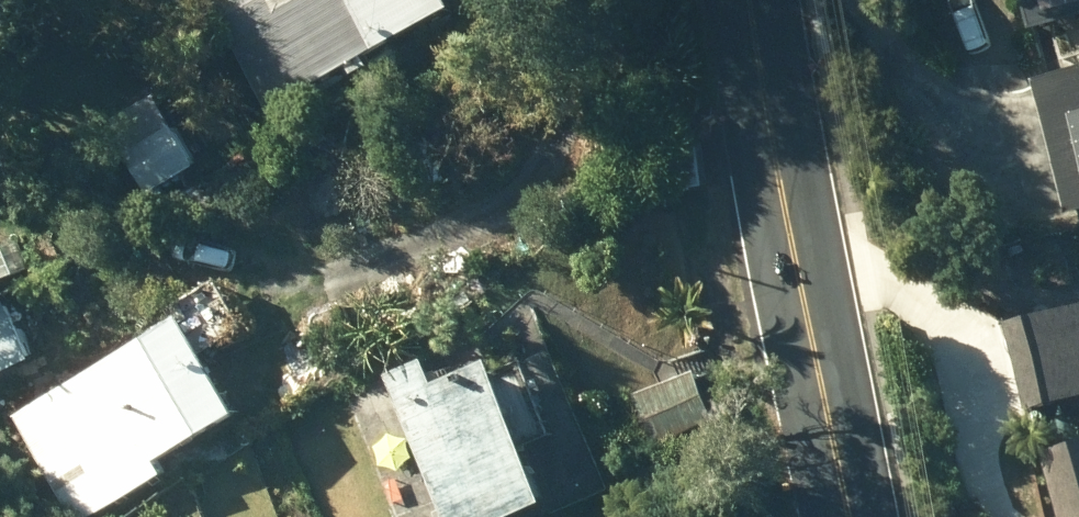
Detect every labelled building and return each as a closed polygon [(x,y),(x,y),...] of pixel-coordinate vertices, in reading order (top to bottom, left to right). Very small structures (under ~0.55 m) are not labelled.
[(281,102),(465,0),(222,0),(281,102)] [(1035,23),(1078,12),(1078,0),(1030,0),(1035,23)] [(1078,188),(1078,55),(1048,63),(1078,188)] [(147,154),(163,183),(212,155),(195,125),(147,154)] [(47,352),(19,291),(0,300),(0,374),(47,352)] [(1045,396),(1078,389),(1078,295),(1024,307),(1045,396)] [(24,410),(87,516),(179,461),(173,453),(255,404),(198,307),(24,410)] [(463,516),(502,516),(570,489),(510,345),(451,370),(441,347),(341,388),(357,422),(412,399),(463,516)] [(630,394),(649,443),(724,415),(705,366),(630,394)] [(1074,516),(1078,516),(1078,435),(1057,440),(1074,516)]
